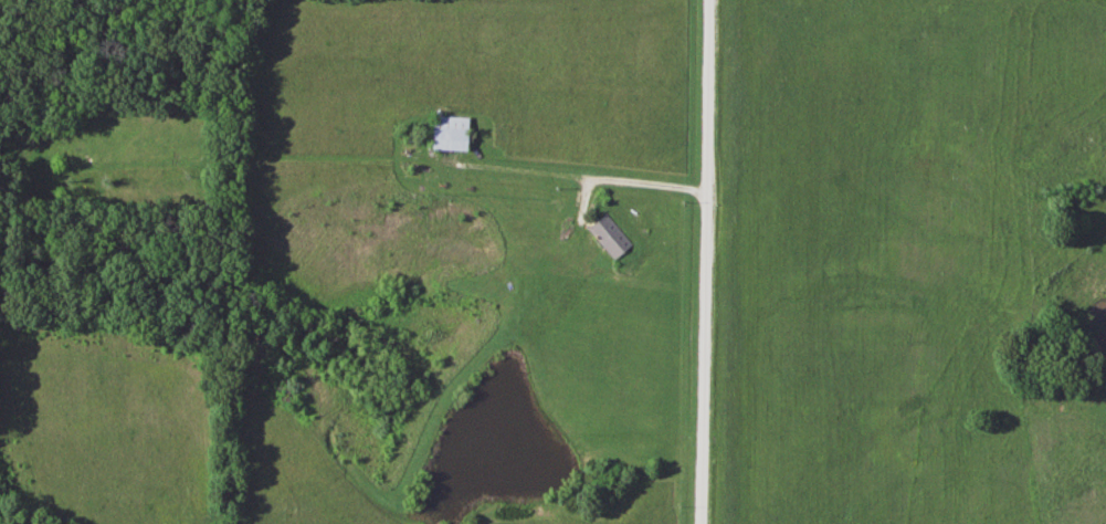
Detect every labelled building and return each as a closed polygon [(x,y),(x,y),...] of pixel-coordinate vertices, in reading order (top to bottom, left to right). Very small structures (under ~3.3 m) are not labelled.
[(465,152),(466,118),(430,117),(429,151),(465,152)] [(632,244),(604,213),(585,229),(614,261),(632,244)]
